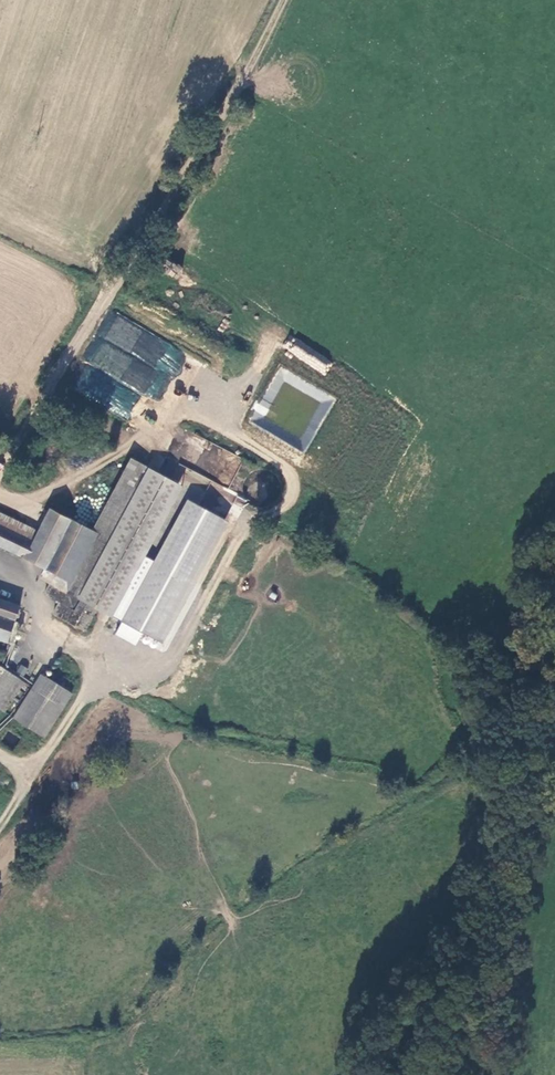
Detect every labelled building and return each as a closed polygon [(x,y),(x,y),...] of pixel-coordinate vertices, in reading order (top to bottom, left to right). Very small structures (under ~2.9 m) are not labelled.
[(128,419),(141,393),(161,403),(187,351),(108,310),(68,388),(128,419)] [(324,376),(333,363),(294,335),(285,348),(324,376)] [(265,416),(268,409),(258,404),(255,411),(265,416)] [(93,532),(110,542),(149,470),(133,461),(93,532)] [(180,483),(186,470),(169,462),(163,475),(180,483)] [(181,488),(149,470),(110,542),(78,599),(95,609),(110,617),(181,488)] [(189,500),(123,619),(163,641),(227,520),(189,500)] [(53,510),(40,532),(34,543),(0,524),(0,545),(48,571),(42,581),(52,586),(46,596),(61,605),(55,616),(83,631),(95,609),(78,599),(110,542),(93,532),(53,510)] [(34,543),(40,532),(0,510),(0,524),(34,543)] [(8,643),(20,608),(0,601),(0,640),(8,643)] [(27,681),(0,665),(0,708),(7,712),(27,681)] [(41,673),(14,716),(43,735),(71,692),(41,673)]
